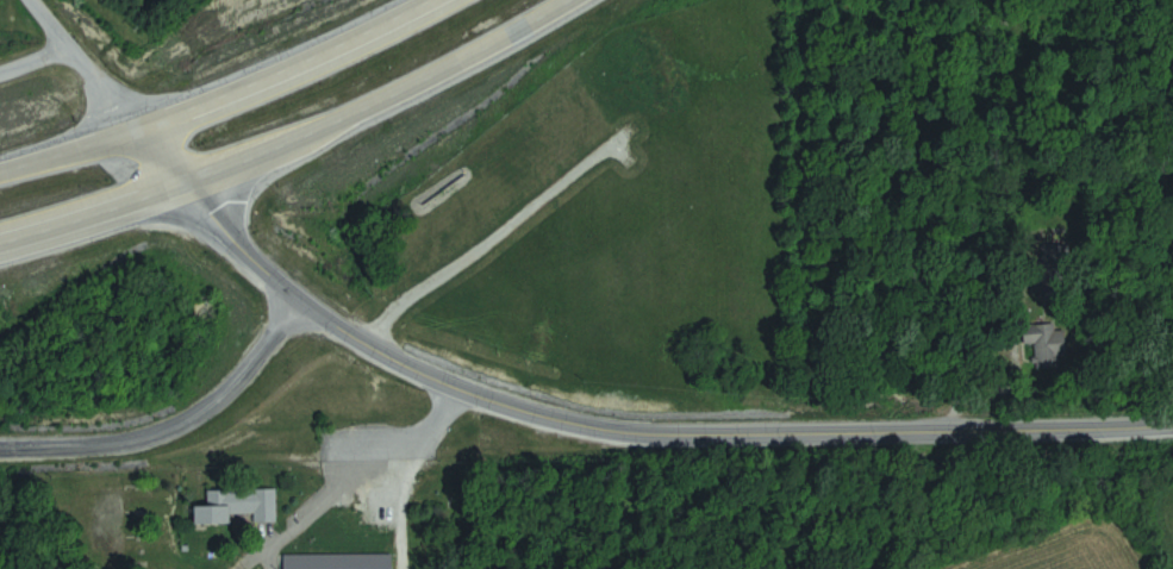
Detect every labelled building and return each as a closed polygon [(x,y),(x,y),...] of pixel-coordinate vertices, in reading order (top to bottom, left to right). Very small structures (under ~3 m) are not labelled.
[(278,521),(278,489),(210,490),(210,503),(198,503),(198,522),(278,521)] [(285,568),(395,568),(394,554),(285,555),(285,568)]
